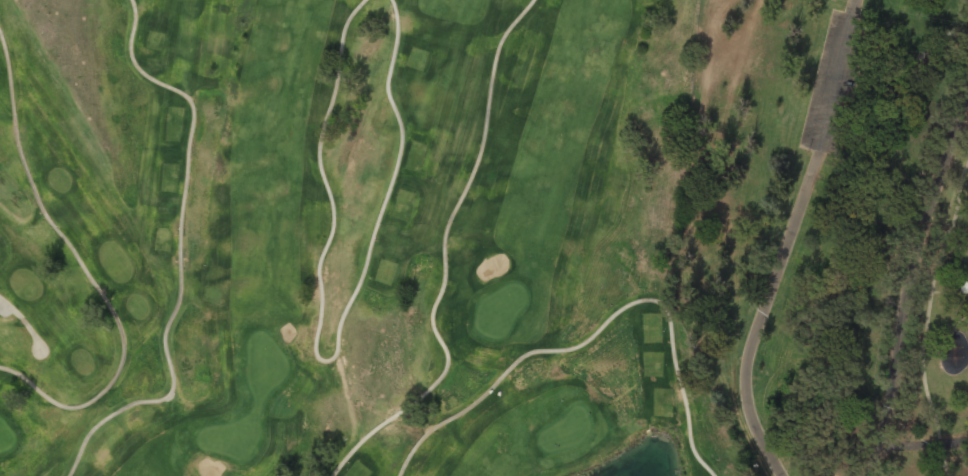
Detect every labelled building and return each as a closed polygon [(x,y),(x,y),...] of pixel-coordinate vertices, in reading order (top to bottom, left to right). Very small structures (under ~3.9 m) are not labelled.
[(967,293),(967,281),(960,281),(960,293),(967,293)]
